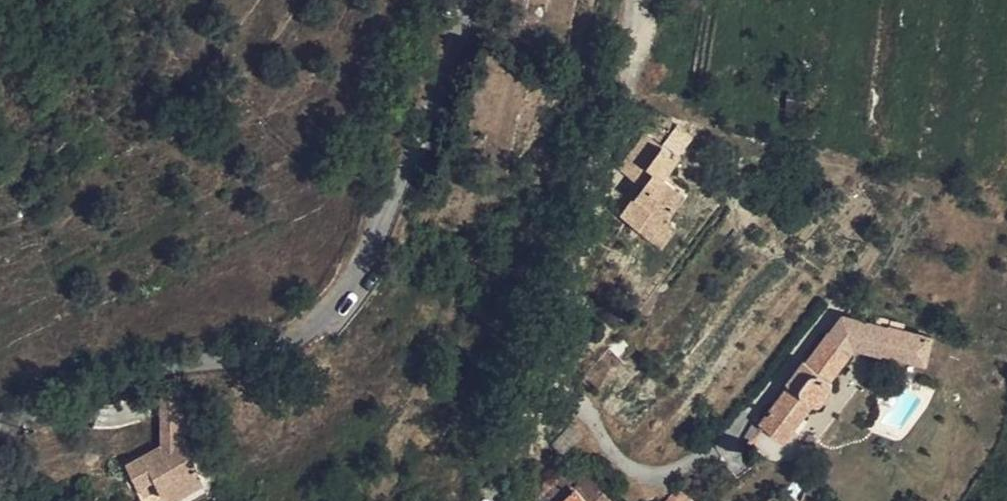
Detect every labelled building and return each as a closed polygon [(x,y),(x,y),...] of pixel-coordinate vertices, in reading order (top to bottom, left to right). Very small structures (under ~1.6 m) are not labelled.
[(616,181),(622,187),(648,151),(641,146),(616,181)] [(628,191),(609,220),(647,250),(660,230),(653,222),(671,198),(651,181),(664,163),(648,151),(622,187),(628,191)] [(814,394),(836,366),(834,363),(838,359),(910,380),(917,354),(831,330),(815,349),(793,374),(789,373),(770,394),(774,399),(746,436),(756,443),(775,422),(785,430),(797,415),(803,419),(820,398),(814,394)] [(163,445),(170,440),(191,426),(192,393),(163,393),(163,445)] [(768,452),(785,430),(775,422),(756,443),(768,452)] [(191,426),(170,440),(171,442),(183,436),(191,432),(191,426)] [(171,442),(197,484),(206,480),(183,436),(171,442)] [(197,484),(171,442),(162,447),(148,455),(166,485),(176,479),(184,492),(197,484)] [(129,467),(148,455),(128,465),(129,467)] [(166,485),(148,455),(129,467),(140,487),(156,479),(161,487),(166,485)] [(588,478),(566,500),(613,500),(588,478)] [(145,496),(161,487),(156,479),(140,487),(145,496)] [(166,485),(173,498),(184,492),(176,479),(166,485)] [(173,498),(166,485),(161,487),(169,500),(173,498)]
